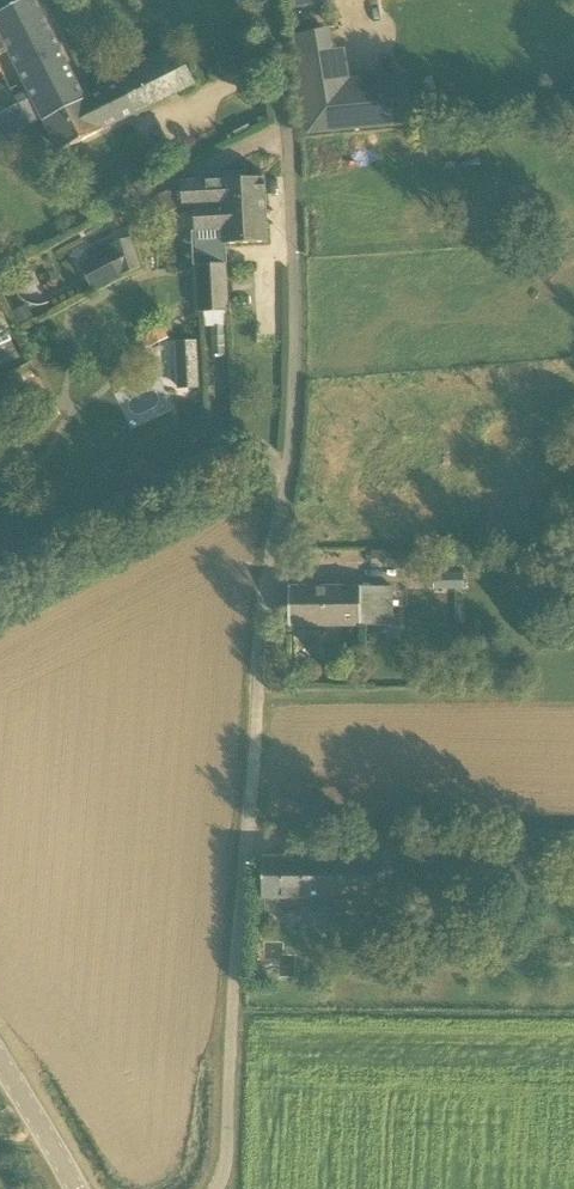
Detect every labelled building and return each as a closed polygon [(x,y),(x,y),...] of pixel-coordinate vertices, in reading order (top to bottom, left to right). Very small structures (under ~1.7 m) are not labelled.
[(10,51),(33,98),(44,119),(88,99),(88,98),(38,0),(27,0),(0,15),(0,24),(13,50),(10,51)] [(289,9),(329,0),(286,0),(289,9)] [(10,51),(13,50),(0,24),(0,56),(10,51)] [(345,52),(328,56),(322,31),(293,36),(307,107),(310,130),(413,119),(407,74),(350,82),(345,52)] [(88,99),(44,119),(61,151),(197,84),(178,46),(117,77),(119,82),(88,98),(88,99)] [(21,104),(0,115),(0,142),(31,126),(21,104)] [(223,197),(266,195),(265,178),(246,179),(245,172),(221,174),(222,180),(182,182),(184,207),(194,206),(194,207),(200,205),(225,204),(223,197)] [(200,205),(194,207),(196,232),(225,230),(225,245),(268,242),(266,195),(223,197),(225,204),(200,205)] [(94,290),(122,275),(142,269),(133,241),(114,248),(81,264),(94,290)] [(230,312),(227,264),(197,265),(200,313),(230,312)] [(7,330),(10,328),(0,305),(0,333),(7,330)] [(14,311),(21,325),(34,318),(27,305),(14,311)] [(143,332),(150,347),(169,338),(161,323),(143,332)] [(12,341),(7,330),(0,333),(0,347),(12,341)] [(179,385),(198,385),(200,340),(181,339),(179,385)] [(289,588),(289,627),(393,627),(393,587),(289,588)] [(376,915),(376,859),(263,858),(263,898),(317,898),(317,914),(376,915)]
